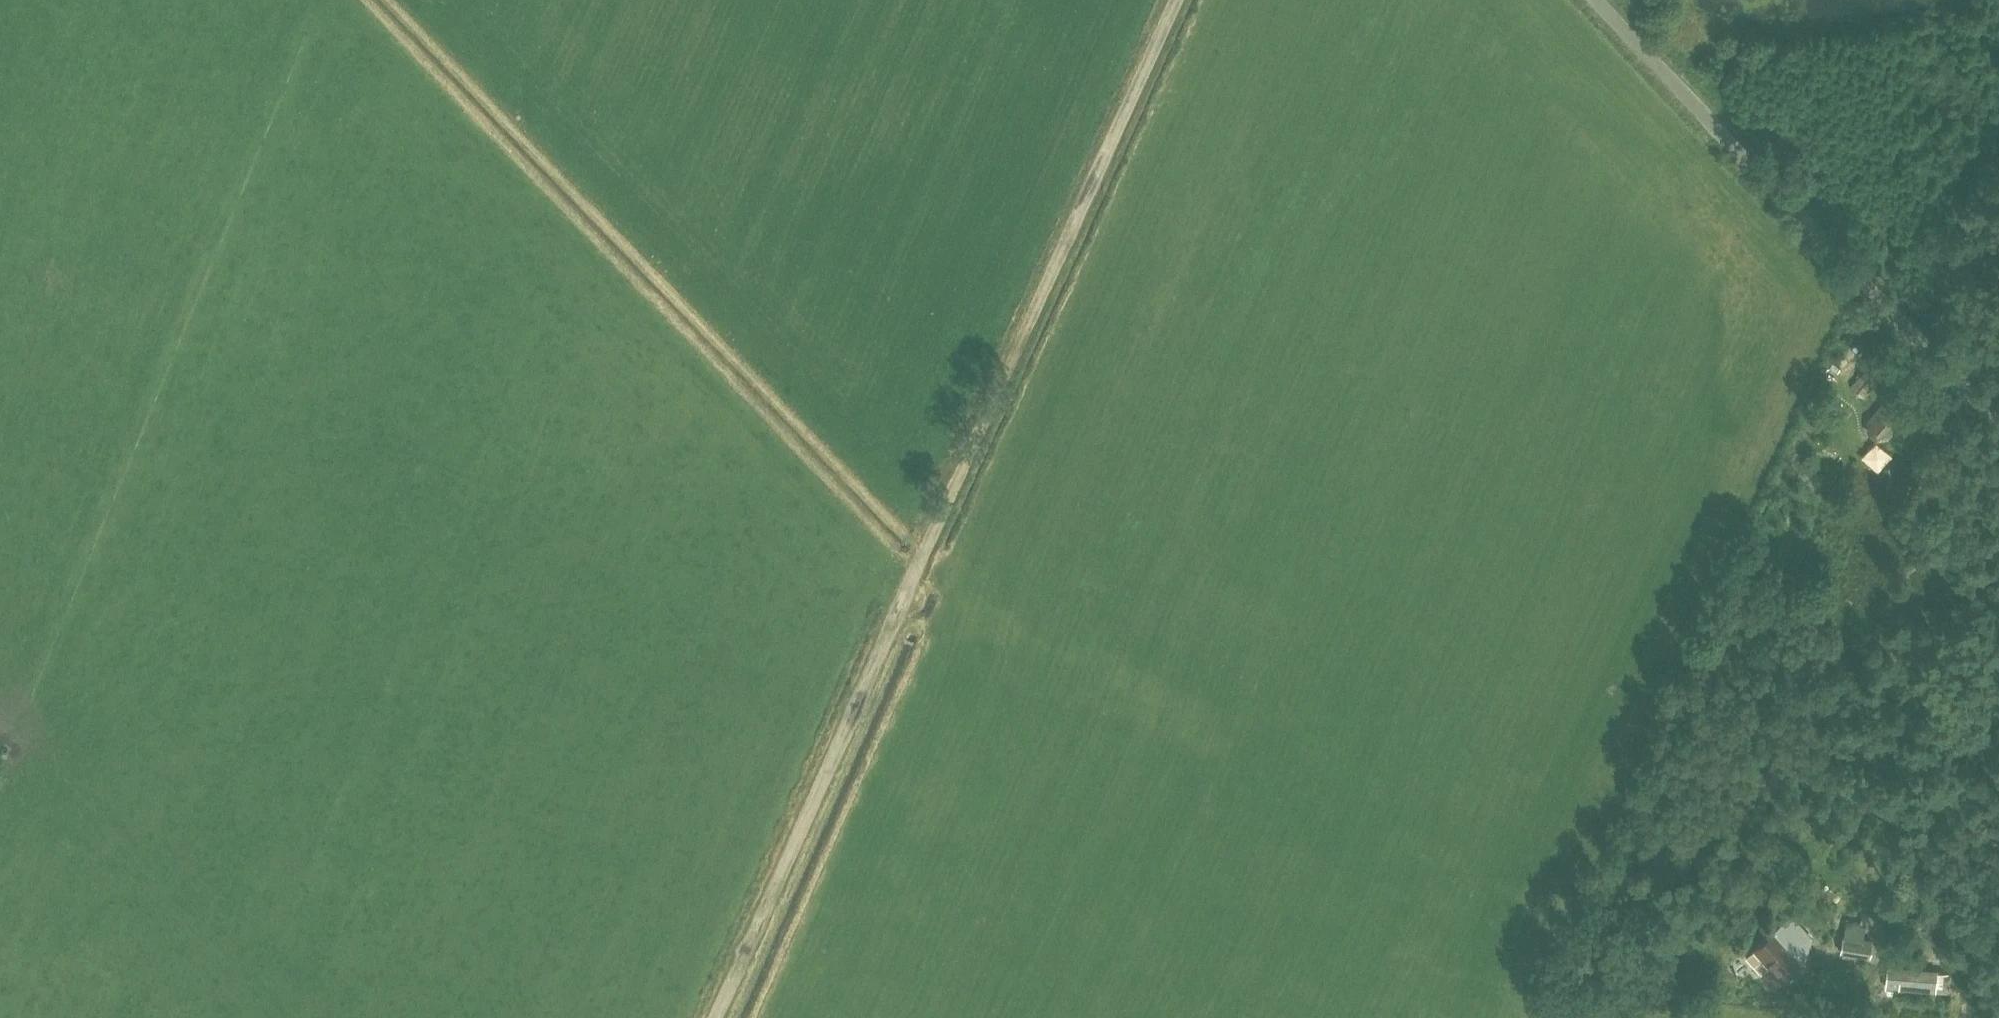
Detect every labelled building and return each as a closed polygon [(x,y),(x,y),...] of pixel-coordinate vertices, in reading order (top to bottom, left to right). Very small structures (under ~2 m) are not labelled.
[(1870,375),(1863,372),(1852,384),(1854,391),(1858,394),(1864,396),(1876,384),(1873,378),(1870,375)] [(1896,400),(1885,401),(1868,420),(1869,431),(1876,437),(1887,437),(1904,418),(1903,406),(1896,400)] [(1750,941),(1739,951),(1763,980),(1795,954),(1790,949),(1806,936),(1786,912),(1750,941)] [(1860,949),(1862,933),(1835,929),(1832,945),(1860,949)] [(1886,964),(1884,987),(1885,987),(1910,989),(1948,992),(1950,972),(1936,971),(1937,968),(1886,964)]
